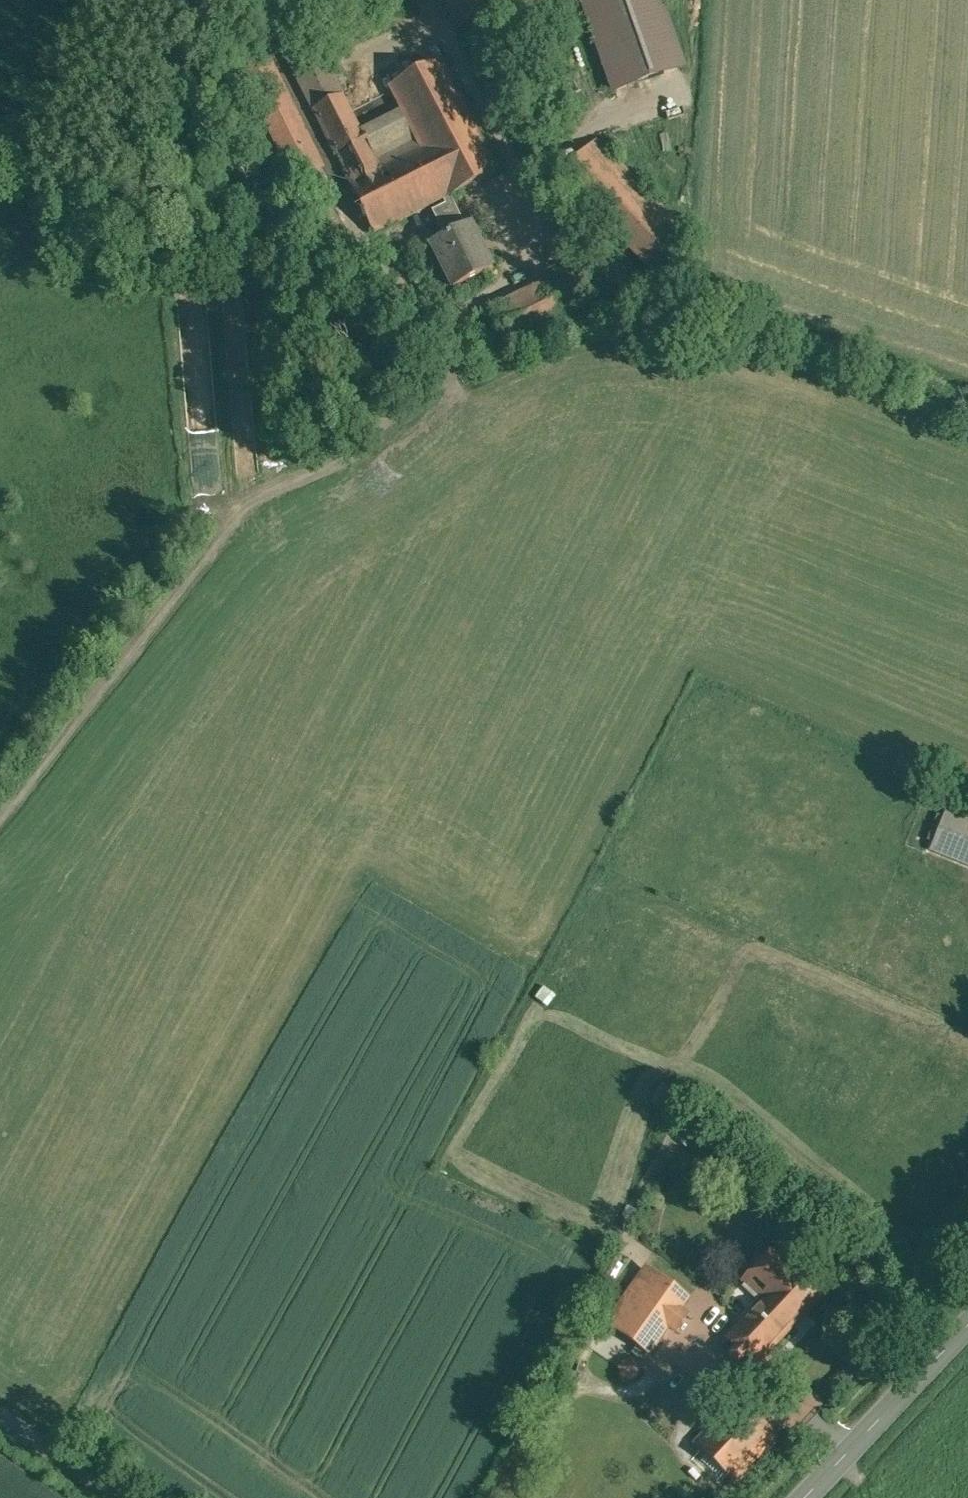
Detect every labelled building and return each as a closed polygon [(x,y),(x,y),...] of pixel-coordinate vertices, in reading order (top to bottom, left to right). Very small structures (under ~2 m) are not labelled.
[(449,1),(449,2),(453,11),(452,11),(452,12),(453,12),(458,25),(530,0),(449,0),(449,1)] [(660,0),(585,0),(616,89),(618,89),(618,88),(681,66),(683,66),(660,0)] [(341,94),(313,39),(284,53),(312,109),(341,94)] [(323,167),(268,57),(241,71),(296,180),(323,167)] [(341,94),(312,109),(374,232),(442,198),(448,194),(498,169),(444,61),(395,85),(421,136),(374,160),(341,94)] [(691,236),(596,138),(560,173),(656,270),(691,236)] [(463,225),(448,194),(442,198),(444,203),(430,210),(443,235),(429,242),(451,286),(490,267),(482,250),(480,251),(467,225),(470,224),(468,222),(463,225)] [(313,211),(311,211),(309,212),(308,213),(306,215),(305,217),(305,220),(305,221),(306,223),(306,224),(308,226),(309,227),(311,227),(313,228),(316,228),(318,227),(320,225),(321,224),(322,222),(322,219),(321,217),(321,215),(318,213),(316,211),(313,211)] [(324,227),(322,226),(321,226),(320,226),(318,227),(316,228),(315,229),(314,231),(313,234),(314,237),(314,238),(316,240),(318,242),(321,243),(324,242),(326,241),(327,240),(328,238),(329,236),(329,234),(329,233),(329,231),(328,230),(327,229),(326,228),(324,227)] [(928,854),(967,868),(967,822),(944,813),(928,854)] [(543,987),(534,999),(547,1008),(555,997),(543,987)] [(747,1363),(755,1370),(817,1302),(768,1258),(743,1285),(760,1300),(723,1341),(733,1350),(726,1359),(740,1371),(747,1363)] [(647,1267),(602,1326),(646,1360),(668,1331),(676,1338),(692,1317),(684,1311),(692,1301),(647,1267)] [(635,1382),(640,1375),(638,1366),(631,1361),(622,1363),(617,1370),(618,1379),(626,1384),(635,1382)] [(692,1445),(727,1477),(758,1444),(723,1412),(692,1445)]
